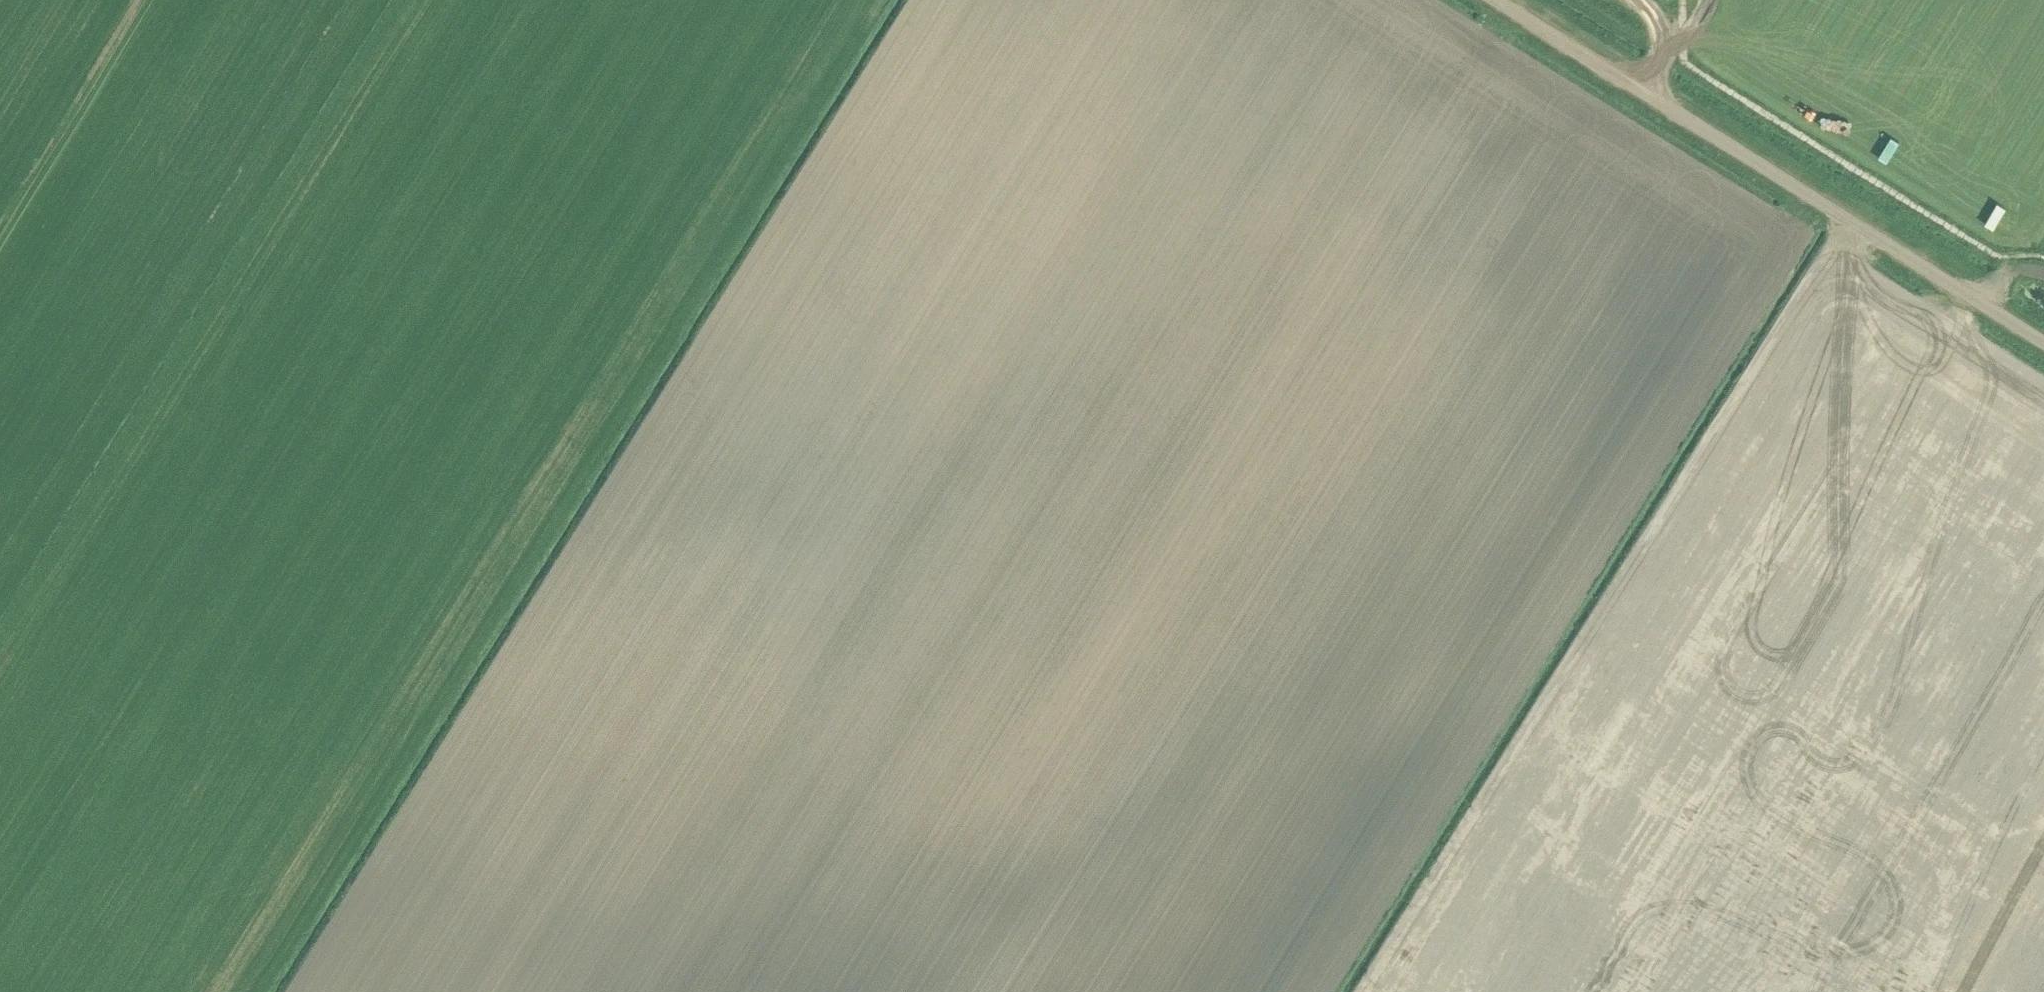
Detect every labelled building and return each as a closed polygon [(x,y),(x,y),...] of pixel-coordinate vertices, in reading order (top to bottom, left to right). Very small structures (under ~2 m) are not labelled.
[(2028,221),(2015,238),(2024,245),(2037,229),(2028,221)]
